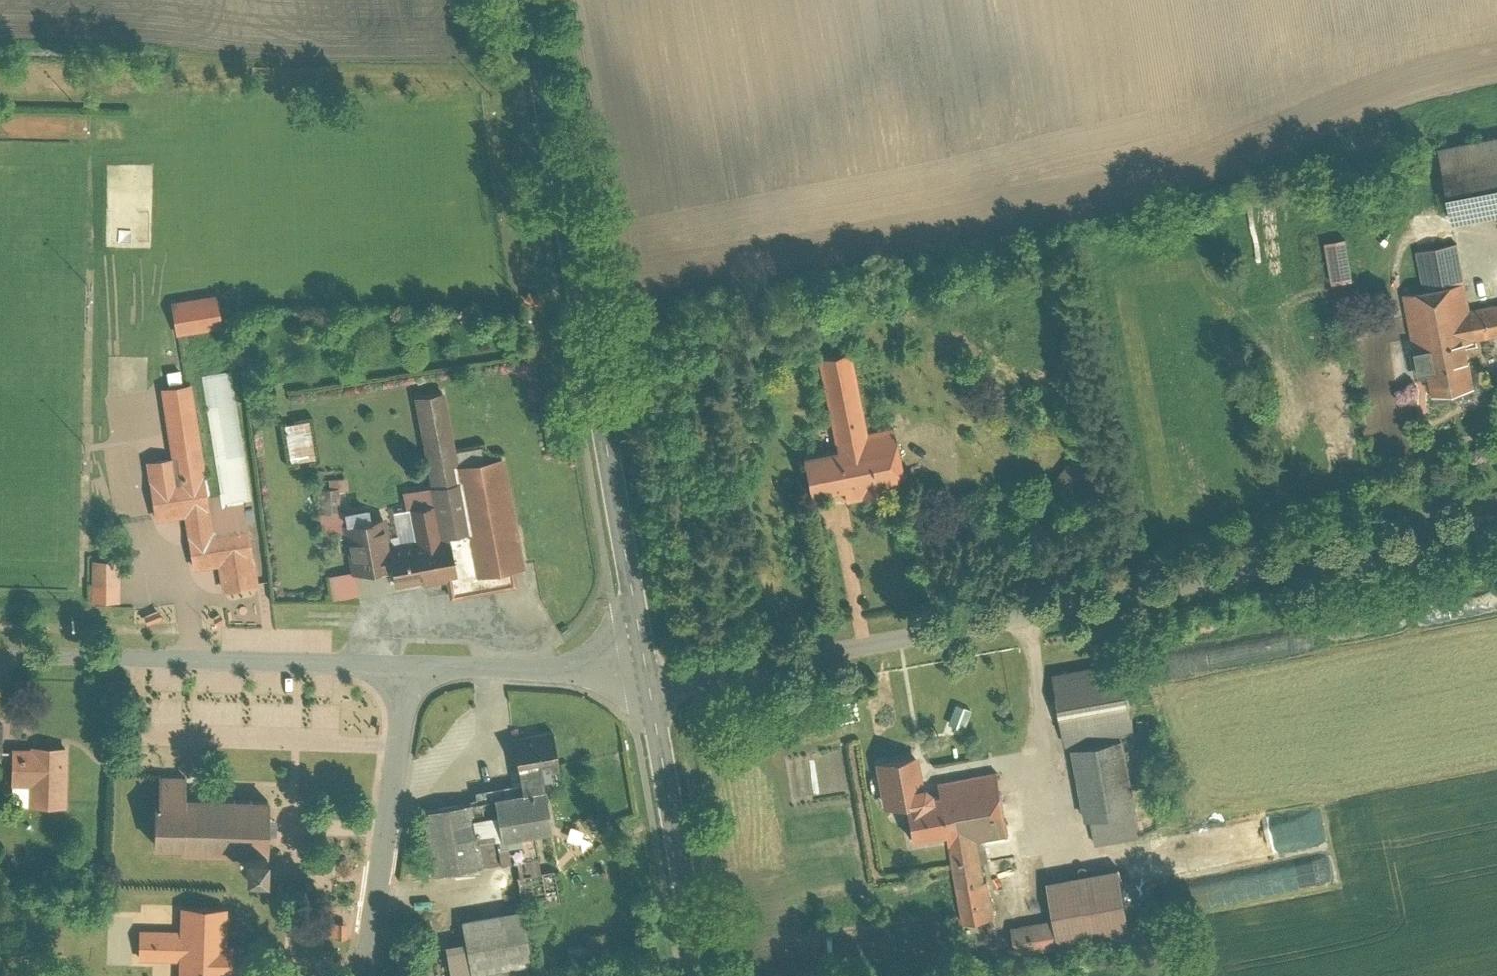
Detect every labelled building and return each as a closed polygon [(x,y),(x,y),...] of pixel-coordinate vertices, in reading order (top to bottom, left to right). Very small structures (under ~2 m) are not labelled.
[(1433,225),(1496,211),(1496,129),(1416,146),(1433,225)] [(1350,235),(1328,238),(1333,277),(1355,274),(1350,235)] [(1396,277),(1437,273),(1434,241),(1392,245),(1396,277)] [(1411,400),(1460,390),(1449,341),(1496,331),(1496,296),(1448,306),(1442,281),(1388,292),(1411,400)] [(175,304),(181,335),(227,327),(221,297),(175,304)] [(846,348),(812,355),(831,444),(795,451),(806,501),(900,481),(887,421),(862,426),(846,348)] [(220,566),(223,587),(253,583),(242,512),(254,510),(233,373),(198,378),(216,498),(207,500),(191,398),(155,404),(163,456),(141,460),(152,532),(185,527),(191,570),(220,566)] [(392,544),(395,560),(398,579),(425,574),(426,580),(451,576),(454,592),(518,581),(516,565),(525,564),(506,452),(484,455),(483,444),(457,449),(447,387),(415,392),(431,485),(407,489),(410,504),(396,506),(403,542),(392,544)] [(287,422),(294,457),(316,453),(309,417),(287,422)] [(348,519),(371,515),(369,502),(345,506),(340,476),(323,479),(331,530),(349,527),(348,519)] [(371,515),(348,519),(349,527),(356,566),(395,560),(392,544),(380,546),(379,538),(389,536),(385,513),(371,515)] [(94,555),(92,599),(123,599),(120,557),(94,555)] [(330,571),(333,596),(360,593),(357,568),(330,571)] [(1115,663),(1040,677),(1054,747),(1128,733),(1115,663)] [(468,792),(410,802),(421,863),(545,841),(534,777),(551,774),(542,727),(502,734),(508,773),(466,780),(468,792)] [(34,798),(67,798),(67,743),(50,743),(50,746),(13,747),(13,782),(34,782),(34,798)] [(1117,743),(1059,753),(1072,827),(1085,825),(1088,842),(1133,834),(1117,743)] [(945,829),(959,924),(991,919),(979,838),(1004,834),(994,767),(933,776),(936,797),(918,800),(910,749),(863,757),(871,810),(897,806),(902,835),(945,829)] [(158,773),(156,843),(250,845),(250,865),(269,865),(270,826),(271,794),(192,792),(192,774),(158,773)] [(550,856),(508,862),(514,901),(556,894),(550,856)] [(1106,868),(1041,876),(1045,908),(1096,901),(1092,877),(1107,876),(1106,868)] [(172,975),(221,975),(222,908),(175,907),(175,933),(98,932),(97,962),(172,963),(172,975)] [(459,919),(462,934),(439,938),(446,975),(473,975),(472,971),(522,962),(513,909),(459,919)]
